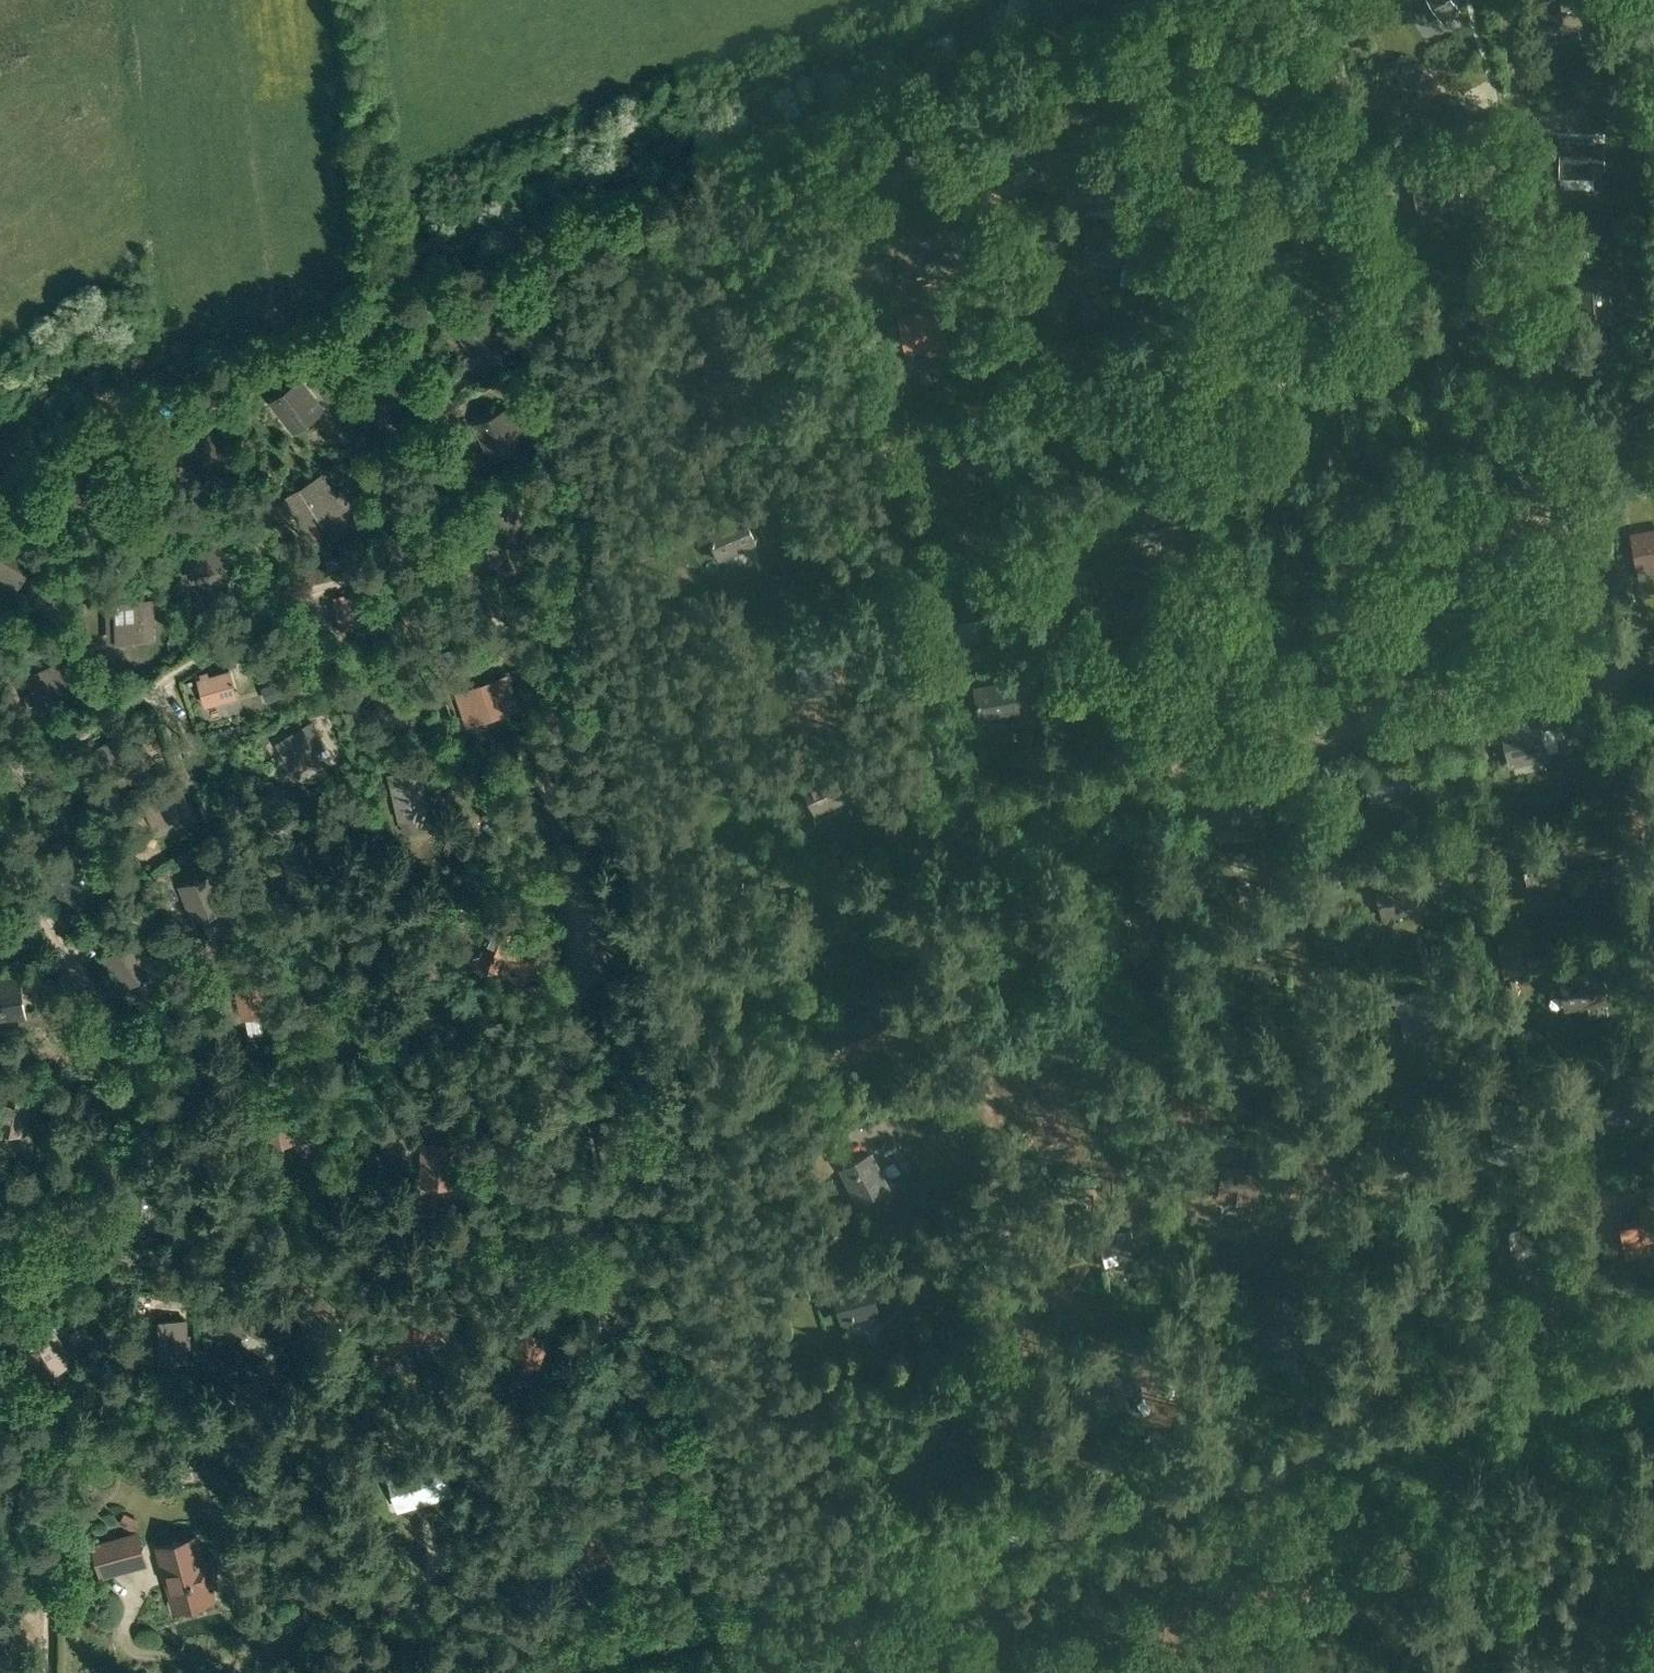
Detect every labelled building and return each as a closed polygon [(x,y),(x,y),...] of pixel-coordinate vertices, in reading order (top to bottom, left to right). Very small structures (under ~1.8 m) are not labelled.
[(1467,0),(1417,0),(1431,21),(1440,16),(1443,21),(1461,10),(1459,6),(1468,1),(1467,0)] [(1582,4),(1581,0),(1548,0),(1551,11),(1536,14),(1542,35),(1580,25),(1576,6),(1582,4)] [(1138,72),(1139,63),(1128,62),(1127,71),(1138,72)] [(1627,97),(1611,102),(1617,121),(1633,116),(1627,97)] [(1594,168),(1603,168),(1604,141),(1560,140),(1559,176),(1594,177),(1594,168)] [(1445,184),(1426,187),(1423,176),(1412,178),(1418,209),(1462,200),(1456,173),(1443,176),(1445,184)] [(1127,227),(1086,224),(1083,263),(1123,266),(1122,285),(1135,286),(1137,262),(1125,261),(1127,227)] [(1042,228),(1044,241),(1057,238),(1054,225),(1042,228)] [(1611,278),(1579,280),(1581,323),(1613,322),(1611,278)] [(951,309),(907,319),(915,357),(950,349),(949,343),(945,325),(954,324),(951,309)] [(491,317),(469,332),(490,361),(511,346),(491,317)] [(745,355),(703,358),(706,396),(748,393),(745,355)] [(416,383),(389,360),(372,379),(398,403),(416,383)] [(321,409),(299,380),(279,396),(300,424),(321,409)] [(507,409),(484,421),(500,453),(523,441),(507,409)] [(352,419),(342,423),(348,438),(358,434),(352,419)] [(229,455),(206,428),(185,446),(208,473),(229,455)] [(960,462),(930,469),(935,490),(965,483),(960,462)] [(343,510),(322,475),(288,495),(309,531),(343,510)] [(512,499),(487,508),(499,542),(524,533),(512,499)] [(1140,542),(1184,535),(1178,502),(1134,508),(1140,542)] [(745,511),(706,528),(720,561),(759,544),(745,511)] [(1633,536),(1639,569),(1653,567),(1653,533),(1633,536)] [(0,538),(0,579),(17,589),(36,558),(1,537),(0,538)] [(225,541),(186,548),(190,571),(229,564),(225,541)] [(330,585),(351,582),(349,564),(328,567),(330,585)] [(975,584),(945,590),(951,619),(981,613),(975,584)] [(334,601),(342,628),(373,618),(365,592),(334,601)] [(157,639),(156,603),(116,605),(118,641),(157,639)] [(324,674),(334,670),(328,656),(318,660),(324,674)] [(27,678),(41,708),(57,700),(53,692),(61,688),(67,701),(79,695),(64,661),(27,678)] [(1029,680),(1041,678),(1037,662),(1025,664),(1027,674),(1029,680)] [(198,679),(205,705),(236,696),(229,670),(198,679)] [(1016,679),(974,687),(980,720),(1022,712),(1016,679)] [(490,682),(459,692),(468,718),(498,707),(490,682)] [(1522,700),(1526,721),(1548,717),(1544,696),(1522,700)] [(1540,720),(1503,729),(1512,765),(1549,757),(1540,720)] [(328,749),(312,723),(274,746),(290,772),(328,749)] [(1396,770),(1366,777),(1371,796),(1398,789),(1400,795),(1415,792),(1405,751),(1392,754),(1394,763),(1396,770)] [(820,816),(857,801),(847,775),(809,791),(820,816)] [(427,810),(420,780),(393,786),(400,817),(427,810)] [(1223,814),(1214,815),(1218,839),(1263,832),(1256,791),(1247,792),(1245,781),(1218,785),(1223,814)] [(181,786),(140,806),(155,837),(196,817),(181,786)] [(332,873),(312,832),(286,845),(306,886),(332,873)] [(1531,884),(1558,878),(1554,860),(1542,862),(1541,856),(1526,860),(1531,884)] [(215,873),(186,886),(207,932),(236,918),(215,873)] [(1420,880),(1378,892),(1385,916),(1427,904),(1420,880)] [(494,925),(479,962),(499,971),(504,958),(529,968),(539,944),(494,925)] [(155,971),(133,938),(104,958),(126,991),(155,971)] [(1543,957),(1528,960),(1531,974),(1545,972),(1543,957)] [(1547,970),(1546,970),(1554,997),(1580,990),(1573,963),(1554,969),(1553,963),(1546,964),(1547,970)] [(262,982),(235,987),(238,1001),(237,1001),(241,1018),(266,1012),(263,996),(265,996),(262,982)] [(26,1017),(22,985),(0,987),(0,1020),(26,1017)] [(1398,995),(1409,1034),(1443,1025),(1433,986),(1398,995)] [(864,1064),(896,1052),(886,1025),(854,1038),(864,1064)] [(22,1131),(27,1108),(25,1107),(27,1094),(6,1090),(0,1119),(0,1126),(22,1131)] [(293,1125),(290,1111),(265,1117),(272,1146),(295,1141),(291,1125),(293,1125)] [(1406,1166),(1399,1139),(1359,1148),(1366,1175),(1406,1166)] [(853,1177),(863,1197),(915,1170),(899,1141),(860,1161),(865,1171),(853,1177)] [(455,1165),(457,1165),(457,1151),(432,1151),(431,1182),(454,1182),(455,1165)] [(1264,1221),(1267,1190),(1230,1186),(1227,1217),(1264,1221)] [(1640,1204),(1643,1220),(1622,1224),(1628,1257),(1650,1253),(1647,1236),(1653,1235),(1653,1201),(1640,1204)] [(1541,1215),(1531,1218),(1534,1233),(1545,1230),(1541,1215)] [(1493,1235),(1500,1265),(1529,1258),(1542,1255),(1539,1244),(1536,1245),(1531,1225),(1493,1235)] [(1128,1231),(1100,1239),(1104,1257),(1133,1250),(1128,1231)] [(809,1268),(814,1289),(833,1284),(828,1263),(809,1268)] [(872,1277),(833,1288),(843,1324),(881,1313),(872,1277)] [(1288,1339),(1294,1296),(1260,1291),(1254,1335),(1288,1339)] [(262,1306),(249,1326),(283,1347),(296,1327),(262,1306)] [(187,1362),(184,1320),(150,1322),(152,1364),(187,1362)] [(551,1337),(524,1328),(514,1360),(541,1369),(551,1337)] [(22,1353),(40,1384),(74,1365),(57,1333),(22,1353)] [(1135,1362),(1113,1368),(1120,1392),(1142,1386),(1135,1362)] [(398,1509),(450,1494),(439,1458),(387,1474),(398,1509)] [(100,1579),(148,1565),(138,1530),(90,1544),(100,1579)] [(206,1559),(199,1534),(161,1544),(179,1607),(217,1596),(213,1583),(221,1581),(214,1557),(206,1559)] [(21,1648),(32,1645),(30,1639),(19,1642),(21,1648)]
